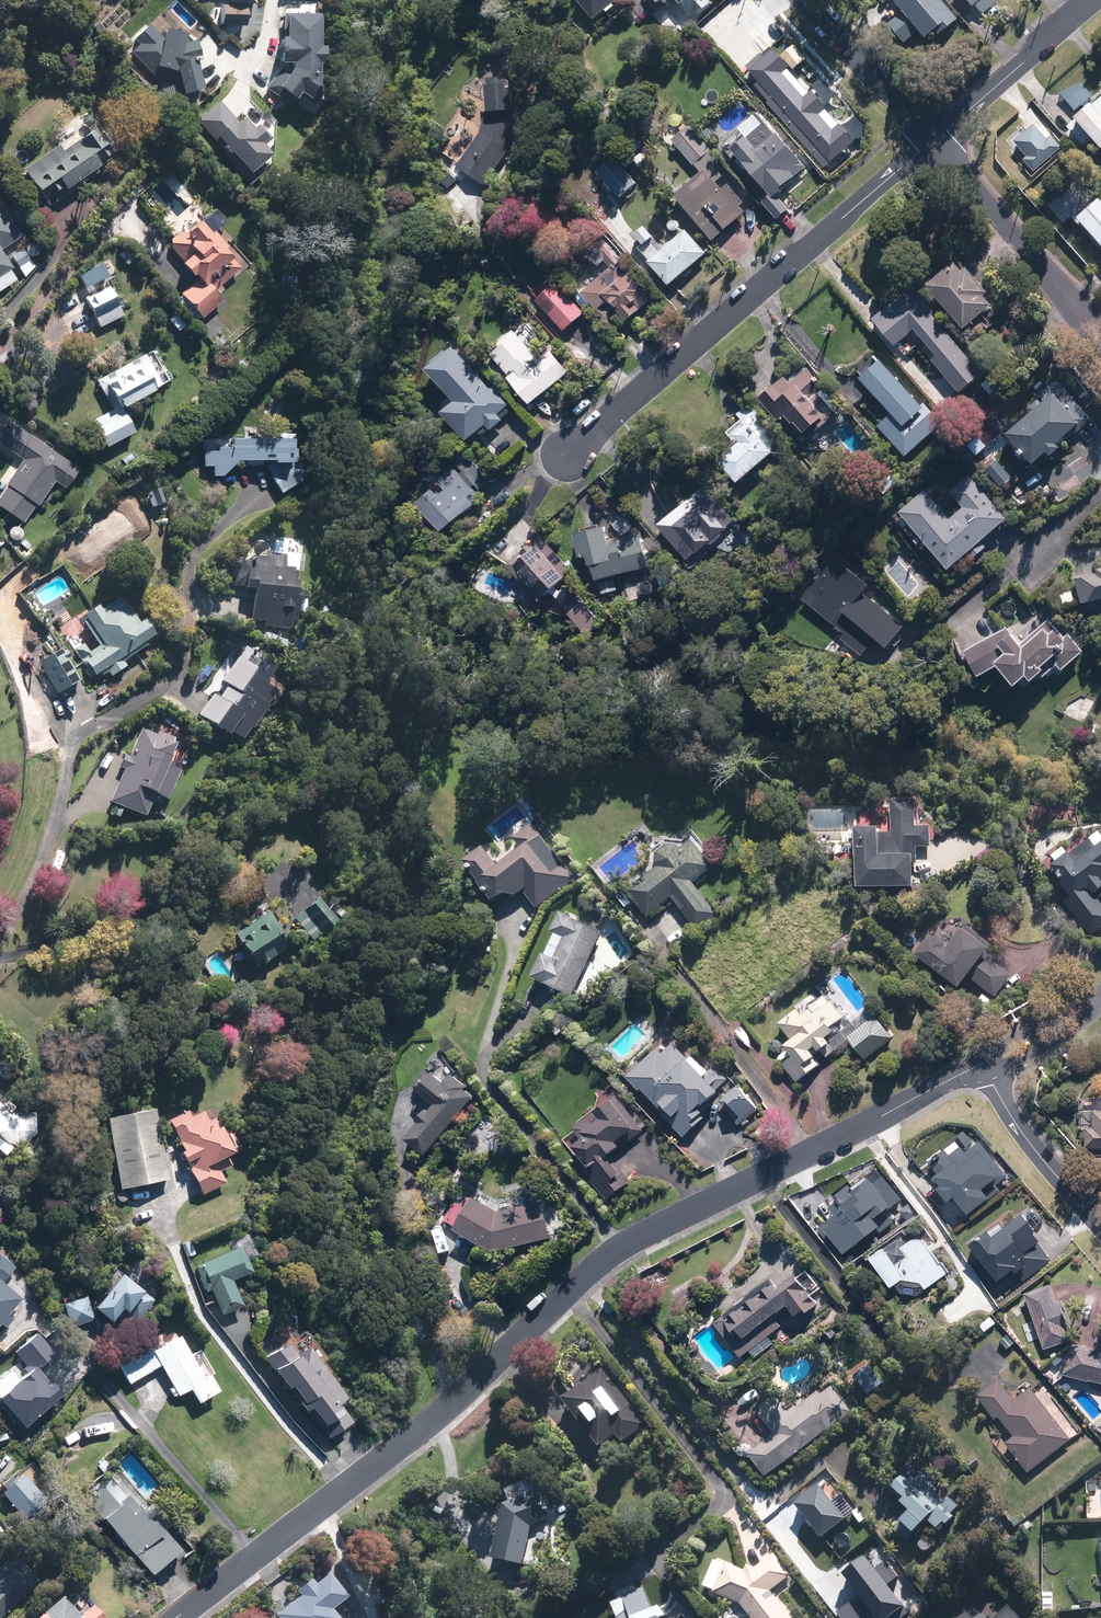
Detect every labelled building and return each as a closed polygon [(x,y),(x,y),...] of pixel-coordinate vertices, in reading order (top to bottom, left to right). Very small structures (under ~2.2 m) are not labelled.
[(620,0),(578,0),(596,21),(620,0)] [(695,21),(715,4),(712,0),(678,0),(695,21)] [(940,0),(900,0),(895,4),(926,40),(936,31),(941,37),(959,21),(940,0)] [(982,17),(997,4),(994,0),(967,0),(982,17)] [(246,9),(220,8),(219,28),(246,29),(246,9)] [(318,15),(283,15),(283,40),(281,40),(280,63),(291,64),(291,68),(288,73),(278,67),(266,88),(292,104),(296,97),(306,103),(313,90),(314,67),(320,67),(320,50),(318,50),(318,15)] [(139,45),(130,53),(161,84),(166,102),(201,93),(193,63),(202,61),(197,42),(179,47),(181,35),(164,32),(163,41),(148,26),(134,40),(139,45)] [(784,35),(749,64),(762,79),(758,83),(768,94),(765,96),(831,173),(873,138),(784,35)] [(517,79),(488,80),(487,112),(483,112),(483,133),(461,169),(486,184),(515,137),(518,109),(517,79)] [(1083,83),(1060,93),(1076,110),(1093,95),(1083,83)] [(1075,117),(1100,147),(1100,94),(1075,117)] [(219,102),(198,120),(246,175),(242,179),(248,186),(265,172),(258,165),(269,155),(261,145),(269,138),(256,124),(250,130),(241,119),(237,123),(219,102)] [(750,143),(736,155),(771,196),(762,204),(777,222),(789,212),(777,198),(812,168),(788,140),(785,143),(765,120),(745,137),(750,143)] [(1059,139),(1043,122),(1019,145),(1034,162),(1059,139)] [(729,171),(692,127),(674,142),(702,175),(675,198),(710,240),(748,208),(728,185),(722,190),(715,182),(729,171)] [(63,151),(58,144),(22,170),(48,205),(114,156),(94,129),(63,151)] [(602,158),(592,167),(621,199),(640,182),(616,156),(607,163),(602,158)] [(1074,215),(1100,246),(1100,201),(1096,195),(1074,215)] [(37,269),(0,208),(0,291),(37,269)] [(238,270),(199,223),(184,236),(180,231),(165,244),(181,263),(178,266),(192,283),(180,293),(201,319),(222,301),(218,297),(224,292),(219,286),(238,270)] [(647,247),(639,253),(669,288),(710,253),(688,228),(664,248),(647,227),(637,236),(647,247)] [(655,298),(602,239),(586,253),(600,269),(605,264),(610,269),(583,293),(600,312),(610,304),(627,323),(655,298)] [(956,257),(924,284),(963,329),(995,302),(956,257)] [(105,278),(81,289),(98,327),(122,316),(105,278)] [(558,282),(537,300),(565,332),(586,314),(558,282)] [(984,373),(910,286),(872,318),(904,355),(918,343),(960,393),(984,373)] [(501,344),(489,355),(531,404),(569,371),(550,348),(539,358),(512,327),(497,340),(501,344)] [(143,355),(96,381),(111,410),(91,421),(106,448),(134,432),(120,408),(161,386),(143,355)] [(875,355),(854,374),(872,394),(862,403),(880,423),(877,425),(904,455),(941,421),(924,402),(920,405),(875,355)] [(837,415),(835,412),(840,408),(807,368),(790,383),(784,376),(758,398),(762,402),(778,422),(786,416),(804,438),(811,432),(813,434),(837,415)] [(511,402),(482,371),(453,399),(456,402),(444,413),(469,439),(485,424),(490,429),(503,417),(499,413),(511,402)] [(994,376),(981,385),(996,406),(1009,397),(994,376)] [(1006,432),(1031,462),(1047,448),(1053,454),(1061,447),(1056,441),(1068,431),(1074,437),(1094,421),(1068,389),(1058,397),(1054,393),(1045,400),(1040,394),(1025,407),(1030,413),(1006,432)] [(718,459),(739,483),(774,453),(772,450),(782,441),(749,402),(735,414),(741,422),(727,434),(736,444),(718,459)] [(24,523),(54,480),(68,490),(81,471),(13,424),(0,443),(0,451),(19,464),(0,491),(0,507),(24,523)] [(291,438),(232,437),(232,447),(202,447),(202,467),(212,467),(212,475),(221,475),(230,465),(265,466),(279,492),(302,479),(290,458),(291,438)] [(419,503),(441,528),(484,490),(453,455),(432,474),(440,483),(419,503)] [(923,489),(899,510),(947,568),(966,553),(972,560),(989,545),(982,537),(1007,516),(971,473),(949,492),(962,507),(956,512),(949,504),(941,511),(923,489)] [(702,485),(658,524),(690,561),(734,522),(702,485)] [(590,554),(596,580),(650,566),(641,531),(609,539),(606,527),(575,535),(581,556),(590,554)] [(573,568),(538,534),(506,566),(524,584),(527,581),(543,597),(573,568)] [(294,627),(295,585),(290,584),(290,573),(296,574),(297,555),(285,555),(286,544),(267,543),(267,558),(233,557),(232,589),(250,589),(249,620),(263,621),(263,626),(294,627)] [(827,554),(797,598),(844,631),(838,640),(859,655),(871,637),(886,648),(903,622),(861,593),(868,583),(827,554)] [(1097,574),(1075,578),(1080,604),(1100,600),(1100,567),(1095,568),(1097,574)] [(674,583),(667,568),(656,574),(663,589),(674,583)] [(139,623),(122,596),(101,609),(99,605),(80,617),(99,648),(79,661),(92,682),(106,673),(110,678),(126,668),(121,662),(155,640),(143,621),(139,623)] [(1007,628),(966,651),(978,675),(999,665),(1014,685),(1027,674),(1031,680),(1039,673),(1049,686),(1087,653),(1054,615),(1021,644),(1007,628)] [(79,684),(61,649),(40,660),(58,695),(79,684)] [(240,741),(274,692),(254,678),(266,662),(257,656),(248,669),(236,661),(222,682),(228,686),(219,699),(212,694),(196,717),(224,737),(227,732),(240,741)] [(117,766),(122,768),(108,803),(142,816),(150,796),(166,803),(179,770),(166,765),(175,743),(140,728),(128,756),(122,754),(117,766)] [(878,831),(856,831),(856,887),(915,887),(915,847),(934,847),(934,827),(918,827),(918,801),(891,801),(891,834),(878,834),(878,831)] [(575,877),(532,823),(513,838),(521,848),(497,866),(483,845),(476,849),(474,846),(467,851),(471,857),(464,862),(493,903),(504,895),(518,896),(524,891),(536,907),(575,877)] [(1050,868),(1072,896),(1065,902),(1091,935),(1100,927),(1100,904),(1097,899),(1100,896),(1100,844),(1097,847),(1089,837),(1050,868)] [(657,868),(630,890),(650,916),(673,898),(697,929),(718,913),(695,884),(715,866),(692,841),(682,849),(681,848),(680,847),(679,846),(678,845),(677,845),(676,844),(674,844),(673,844),(672,844),(670,844),(669,844),(668,844),(667,844),(665,844),(664,845),(663,846),(662,846),(661,847),(660,848),(659,849),(658,850),(657,851),(656,852),(656,854),(656,855),(655,856),(655,858),(655,859),(655,860),(655,862),(655,863),(656,864),(656,865),(657,867),(657,868)] [(318,896),(292,918),(310,941),(337,920),(318,896)] [(268,911),(232,936),(254,968),(290,943),(268,911)] [(574,997),(602,932),(562,915),(553,934),(566,940),(556,962),(545,957),(535,980),(574,997)] [(933,932),(915,955),(959,989),(969,976),(996,997),(1013,975),(984,953),(990,945),(964,925),(949,945),(933,932)] [(792,1041),(785,1047),(794,1058),(785,1065),(798,1082),(821,1064),(817,1058),(822,1054),(827,1061),(836,1053),(829,1043),(838,1036),(833,1030),(846,1020),(821,988),(778,1023),(792,1041)] [(876,1016),(846,1038),(863,1062),(893,1040),(876,1016)] [(704,1077),(667,1038),(625,1078),(683,1139),(707,1116),(701,1109),(730,1082),(715,1066),(704,1077)] [(426,1157),(474,1098),(467,1092),(470,1089),(453,1075),(445,1085),(429,1072),(415,1090),(435,1106),(430,1113),(427,1111),(420,1121),(422,1123),(407,1141),(426,1157)] [(742,1089),(722,1105),(738,1125),(758,1110),(742,1089)] [(613,1098),(561,1140),(608,1199),(629,1182),(609,1156),(640,1132),(613,1098)] [(31,1129),(0,1101),(0,1136),(14,1148),(31,1129)] [(183,1150),(178,1152),(201,1196),(225,1183),(219,1171),(229,1166),(224,1155),(235,1150),(226,1132),(221,1135),(208,1109),(189,1118),(185,1111),(168,1120),(183,1150)] [(153,1110),(104,1120),(117,1188),(166,1179),(153,1110)] [(1092,1110),(1092,1128),(1084,1128),(1084,1149),(1100,1149),(1100,1153),(1100,1110),(1092,1110)] [(454,1202),(442,1222),(493,1252),(551,1238),(543,1204),(499,1215),(472,1200),(467,1209),(454,1202)] [(937,1237),(926,1245),(934,1255),(944,1247),(957,1264),(970,1254),(987,1278),(1007,1264),(1013,1272),(1037,1255),(1017,1227),(993,1245),(986,1235),(966,1249),(952,1230),(939,1239),(937,1237)] [(898,1236),(868,1258),(889,1288),(895,1285),(900,1293),(919,1295),(948,1274),(934,1255),(926,1245),(923,1240),(912,1239),(905,1244),(898,1236)] [(239,1248),(195,1268),(206,1292),(211,1290),(223,1316),(243,1307),(231,1280),(249,1272),(239,1248)] [(771,1279),(715,1322),(741,1357),(792,1318),(795,1321),(827,1297),(805,1268),(778,1288),(771,1279)] [(154,1302),(118,1274),(92,1308),(109,1322),(119,1309),(138,1323),(154,1302)] [(1052,1284),(1024,1293),(1043,1349),(1071,1340),(1052,1284)] [(19,1301),(0,1285),(0,1327),(3,1329),(11,1320),(7,1316),(19,1301)] [(92,1321),(85,1295),(62,1301),(69,1328),(92,1321)] [(150,1339),(115,1358),(129,1384),(161,1367),(171,1387),(163,1391),(167,1401),(187,1390),(194,1403),(216,1392),(208,1376),(215,1372),(203,1349),(190,1355),(179,1335),(155,1348),(150,1339)] [(1064,1375),(1100,1383),(1100,1348),(1070,1342),(1064,1375)] [(866,1362),(850,1374),(868,1396),(883,1383),(866,1362)] [(646,1426),(603,1368),(562,1399),(600,1449),(617,1437),(622,1444),(646,1426)] [(1071,1441),(1029,1390),(1014,1402),(996,1379),(973,1398),(994,1423),(999,1419),(1013,1436),(1003,1444),(1029,1476),(1071,1441)] [(747,1457),(764,1479),(851,1412),(829,1383),(792,1411),(784,1401),(761,1418),(774,1436),(747,1457)] [(0,1484),(0,1492),(22,1519),(47,1498),(20,1467),(0,1484)] [(961,1505),(926,1475),(917,1486),(903,1474),(891,1488),(902,1497),(897,1503),(909,1512),(897,1525),(914,1539),(928,1522),(941,1534),(954,1518),(952,1516),(961,1505)] [(101,1483),(81,1502),(148,1573),(164,1557),(167,1561),(179,1549),(127,1494),(119,1502),(101,1483)] [(817,1485),(793,1506),(821,1539),(845,1519),(817,1485)] [(511,1503),(504,1504),(493,1560),(525,1566),(531,1529),(549,1519),(530,1486),(508,1498),(511,1503)] [(702,1588),(737,1603),(749,1617),(794,1617),(772,1590),(791,1575),(773,1552),(748,1572),(715,1558),(702,1588)] [(7,1563),(0,1569),(0,1617),(2,1617),(32,1592),(7,1563)] [(273,1616),(274,1617),(325,1617),(347,1601),(326,1574),(311,1586),(306,1580),(291,1592),(296,1598),(273,1616)] [(622,1592),(627,1612),(620,1617),(659,1617),(667,1615),(664,1604),(651,1609),(643,1585),(622,1592)] [(143,1587),(131,1586),(131,1601),(143,1602),(143,1587)] [(55,1602),(37,1617),(70,1617),(55,1602)] [(1007,1606),(995,1617),(1018,1617),(1007,1606)] [(963,1610),(954,1617),(971,1617),(963,1610)]
